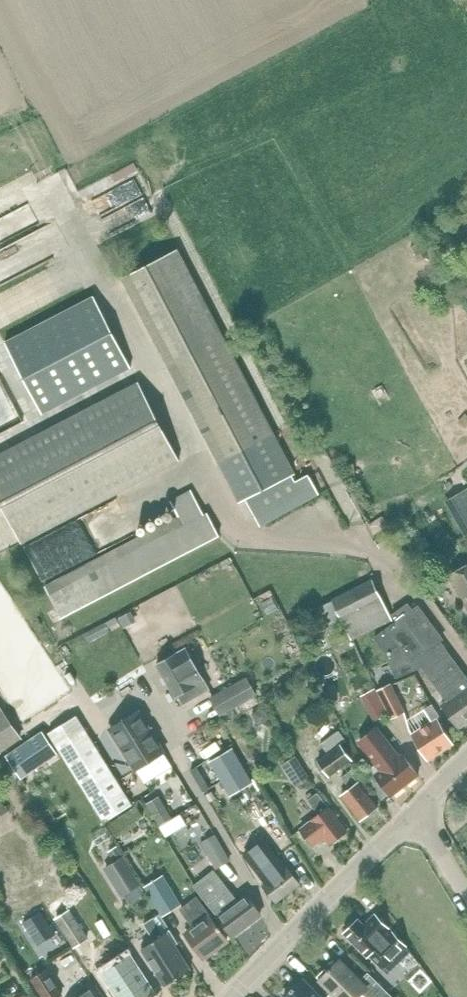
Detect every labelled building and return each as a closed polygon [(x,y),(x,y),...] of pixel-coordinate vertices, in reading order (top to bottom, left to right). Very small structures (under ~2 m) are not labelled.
[(98,218),(110,224),(118,211),(130,217),(138,202),(123,195),(115,211),(105,205),(98,218)] [(30,220),(18,200),(0,210),(0,236),(30,220)] [(179,247),(124,275),(238,502),(244,499),(294,474),(224,336),(179,247)] [(93,295),(6,341),(43,412),(130,366),(93,295)] [(0,453),(0,505),(20,542),(179,459),(138,382),(0,453)] [(294,474),(244,499),(260,527),(320,494),(308,473),(296,479),(294,474)] [(444,501),(464,537),(466,535),(466,488),(444,501)] [(62,618),(211,541),(220,536),(207,513),(203,514),(190,489),(169,500),(178,516),(44,586),(49,594),(62,618)] [(427,503),(440,495),(436,489),(423,497),(427,503)] [(357,522),(361,532),(378,526),(374,515),(357,522)] [(446,577),(466,614),(466,565),(446,577)] [(434,570),(420,580),(427,590),(441,580),(434,570)] [(350,639),(391,618),(373,579),(331,600),(350,639)] [(438,643),(443,639),(416,605),(412,609),(407,603),(391,615),(396,621),(373,638),(384,652),(395,678),(412,671),(422,667),(431,678),(429,679),(445,700),(439,704),(440,706),(441,705),(458,728),(466,722),(466,680),(438,643)] [(135,621),(130,612),(118,618),(123,627),(135,621)] [(103,624),(86,633),(91,641),(108,633),(103,624)] [(185,648),(156,664),(175,697),(178,695),(183,704),(209,689),(185,648)] [(313,676),(301,682),(305,690),(317,684),(313,676)] [(246,677),(211,696),(221,715),(256,696),(246,677)] [(404,712),(393,690),(389,683),(376,690),(381,701),(388,713),(391,719),(393,718),(404,712)] [(381,701),(367,708),(374,720),(388,713),(381,701)] [(262,708),(252,714),(257,721),(263,722),(269,718),(262,708)] [(0,713),(0,751),(20,738),(2,712),(0,713)] [(137,770),(164,753),(138,712),(111,729),(137,770)] [(75,718),(48,735),(105,823),(132,806),(75,718)] [(428,760),(453,744),(438,719),(413,735),(428,760)] [(328,755),(318,762),(329,777),(351,760),(340,745),(346,741),(339,730),(320,744),(328,755)] [(40,731),(8,754),(23,775),(56,752),(40,731)] [(403,754),(398,758),(391,749),(390,751),(376,733),(362,743),(383,769),(376,775),(392,796),(418,775),(403,754)] [(233,749),(212,762),(231,795),(252,782),(233,749)] [(294,786),(308,777),(295,755),(280,764),(294,786)] [(197,767),(191,770),(203,792),(210,788),(197,767)] [(360,821),(377,807),(349,771),(342,778),(350,789),(341,796),(360,821)] [(330,844),(347,831),(318,793),(308,800),(319,814),(301,829),(314,846),(325,838),(330,844)] [(0,799),(0,817),(8,811),(0,799)] [(136,806),(108,824),(117,838),(139,824),(137,820),(143,817),(136,806)] [(122,895),(140,885),(108,834),(101,838),(115,860),(104,867),(122,895)] [(214,834),(200,842),(215,867),(229,859),(214,834)] [(264,838),(243,854),(265,883),(263,885),(276,902),(300,884),(287,867),(286,867),(264,838)] [(233,935),(261,914),(247,897),(239,903),(214,871),(196,886),(233,935)] [(164,914),(181,903),(164,874),(146,885),(164,914)] [(204,956),(226,939),(197,898),(183,909),(196,928),(188,933),(204,956)] [(49,925),(39,911),(26,920),(36,935),(49,925)] [(74,947),(87,938),(69,911),(56,920),(74,947)] [(155,941),(141,949),(165,986),(190,970),(175,945),(178,943),(168,927),(159,913),(143,923),(155,941)] [(411,951),(393,932),(375,914),(364,925),(358,919),(344,933),(368,957),(370,955),(382,967),(388,973),(399,962),(411,951)] [(114,941),(130,933),(125,924),(109,932),(114,941)] [(15,942),(8,928),(0,932),(0,944),(2,949),(15,942)] [(129,954),(105,970),(121,996),(151,996),(150,996),(154,993),(129,954)] [(320,980),(331,992),(337,996),(394,996),(388,991),(368,972),(360,980),(340,960),(320,980)] [(62,993),(47,969),(32,979),(43,996),(55,996),(62,993)] [(286,996),(321,996),(303,979),(286,996)] [(78,996),(104,996),(96,985),(78,996)]
